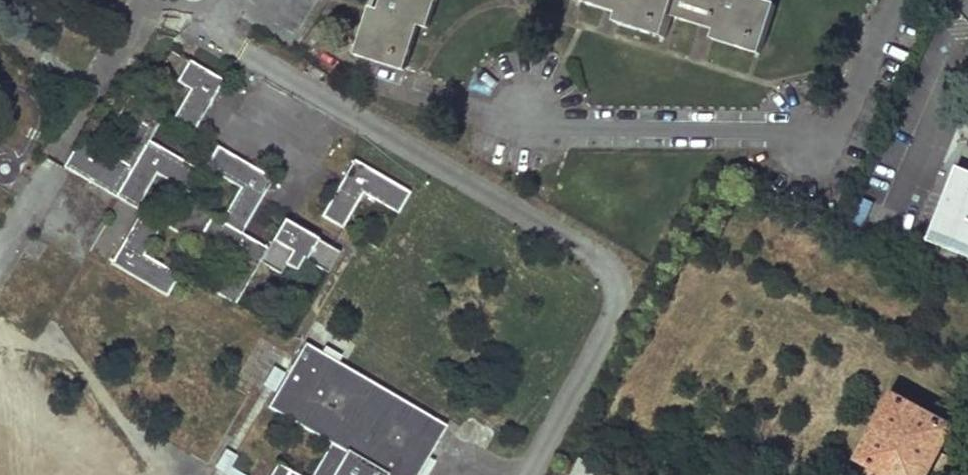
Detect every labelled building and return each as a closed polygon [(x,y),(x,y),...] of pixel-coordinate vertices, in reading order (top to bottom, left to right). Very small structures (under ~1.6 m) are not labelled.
[(375,13),(366,10),(350,55),(400,73),(416,26),(426,29),(436,0),(380,0),(375,13)] [(625,13),(622,23),(668,38),(676,15),(722,31),(719,38),(766,54),(783,4),(770,0),(586,0),(625,13)] [(187,63),(176,85),(188,91),(171,126),(194,138),(223,80),(187,63)] [(64,170),(116,198),(147,141),(171,154),(178,142),(141,121),(118,164),(79,143),(64,170)] [(147,143),(116,200),(136,212),(156,176),(185,191),(197,170),(147,143)] [(242,236),(273,179),(217,149),(205,171),(239,189),(220,225),(210,219),(193,251),(223,268),(210,292),(236,306),(262,260),(315,288),(311,296),(314,298),(338,254),(283,224),(269,250),(242,236)] [(345,231),(360,197),(399,215),(410,191),(349,164),(324,221),(345,231)] [(952,164),(921,236),(967,257),(967,171),(952,164)] [(137,220),(109,265),(165,299),(178,280),(137,255),(153,230),(137,220)] [(444,419),(300,350),(269,415),(329,444),(314,474),(418,474),(444,419)] [(888,401),(857,464),(878,474),(924,474),(947,430),(888,401)] [(583,464),(578,474),(605,474),(583,464)] [(272,465),(267,474),(293,474),(272,465)]
